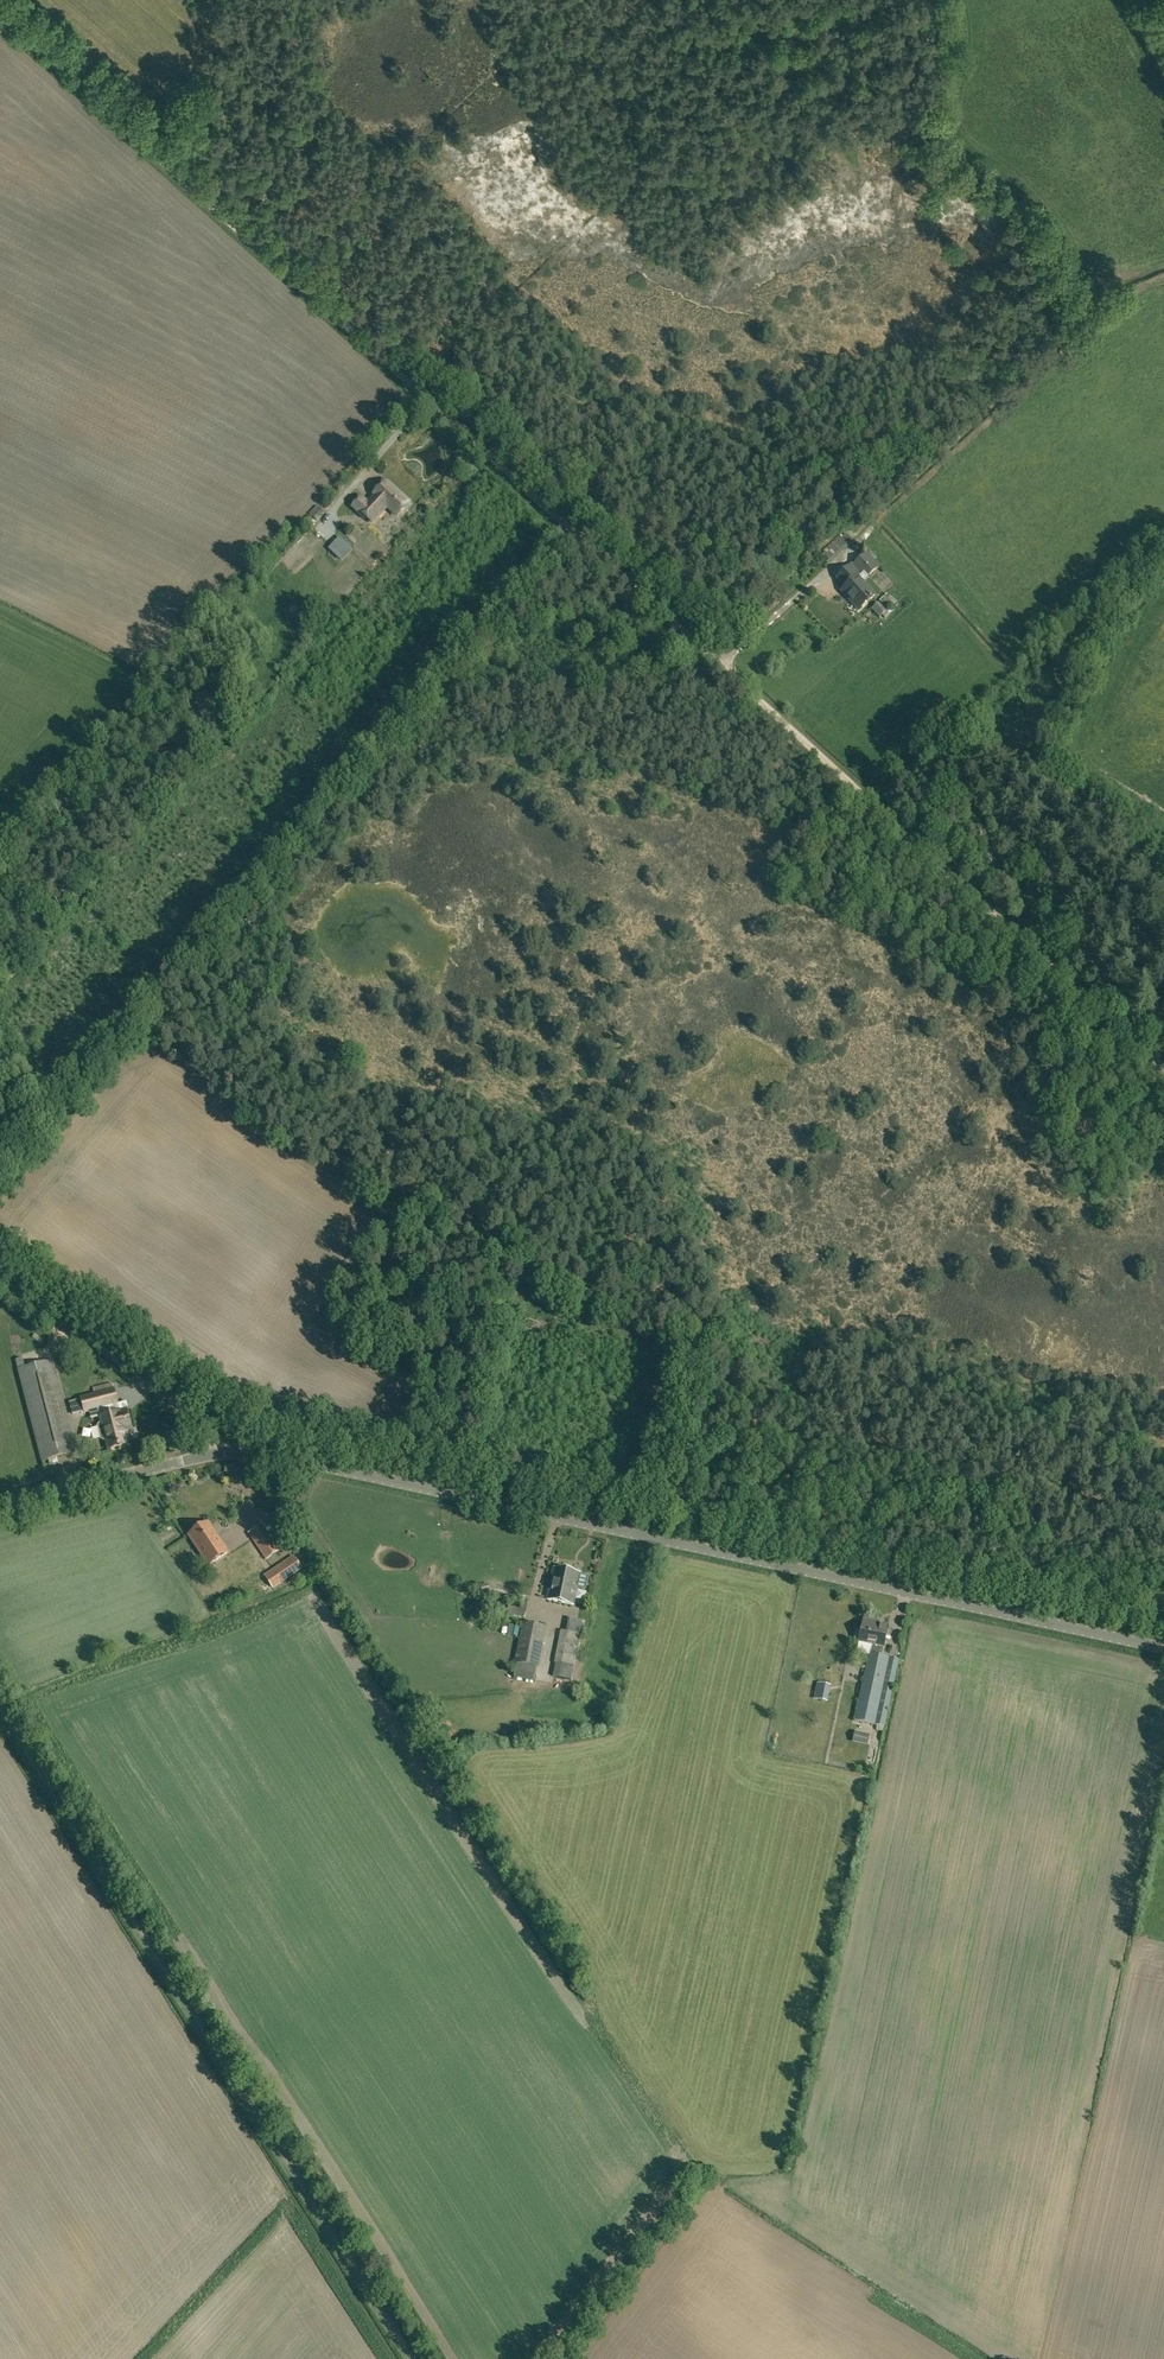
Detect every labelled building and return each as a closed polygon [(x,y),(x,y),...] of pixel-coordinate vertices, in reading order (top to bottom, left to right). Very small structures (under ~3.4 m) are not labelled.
[(361,497),(353,506),(360,512),(361,511),(372,521),(387,506),(390,508),(394,504),(401,511),(409,502),(393,487),(389,493),(381,486),(374,494),(375,495),(368,502),(361,497)] [(352,571),(365,558),(340,536),(328,548),(352,571)] [(862,582),(870,576),(880,566),(867,552),(853,565),(852,564),(837,578),(846,587),(845,588),(849,593),(846,595),(853,602),(856,600),(862,607),(875,596),(862,582)] [(881,600),(886,606),(891,602),(885,595),(881,600)] [(888,610),(880,601),(873,607),(881,616),(888,610)] [(17,1369),(41,1461),(78,1452),(54,1360),(17,1369)] [(84,1412),(99,1408),(98,1405),(116,1400),(112,1383),(93,1387),(95,1395),(80,1398),(84,1412)] [(116,1400),(98,1405),(102,1419),(106,1418),(108,1422),(112,1421),(113,1426),(114,1425),(115,1425),(118,1437),(126,1435),(124,1429),(131,1427),(127,1411),(120,1413),(120,1411),(119,1412),(116,1400)] [(103,1423),(99,1424),(98,1426),(101,1438),(103,1440),(107,1439),(109,1449),(128,1444),(126,1435),(118,1437),(115,1425),(114,1425),(112,1421),(108,1422),(106,1418),(102,1419),(103,1423)] [(209,1565),(228,1552),(208,1522),(189,1535),(209,1565)] [(248,1533),(262,1554),(266,1560),(282,1549),(264,1523),(248,1533)] [(302,1569),(294,1556),(273,1569),(282,1583),(302,1569)] [(586,1575),(577,1573),(577,1571),(576,1569),(571,1568),(569,1569),(568,1571),(554,1568),(547,1599),(573,1605),(576,1588),(580,1588),(587,1583),(588,1578),(586,1575)] [(480,1585),(482,1592),(490,1590),(489,1587),(488,1584),(480,1585)] [(509,1602),(521,1604),(522,1597),(510,1595),(509,1602)] [(856,1631),(854,1641),(872,1645),(870,1653),(869,1653),(855,1721),(885,1727),(899,1660),(882,1656),(884,1647),(888,1628),(878,1626),(878,1627),(874,1626),(875,1621),(864,1619),(861,1632),(856,1631)] [(548,1627),(523,1622),(515,1663),(540,1668),(548,1627)] [(581,1634),(565,1631),(561,1630),(555,1662),(575,1666),(581,1634)] [(515,1663),(514,1671),(534,1674),(536,1667),(515,1663)] [(553,1677),(571,1680),(573,1666),(556,1663),(553,1677)] [(869,1733),(855,1730),(853,1741),(867,1744),(869,1733)]
